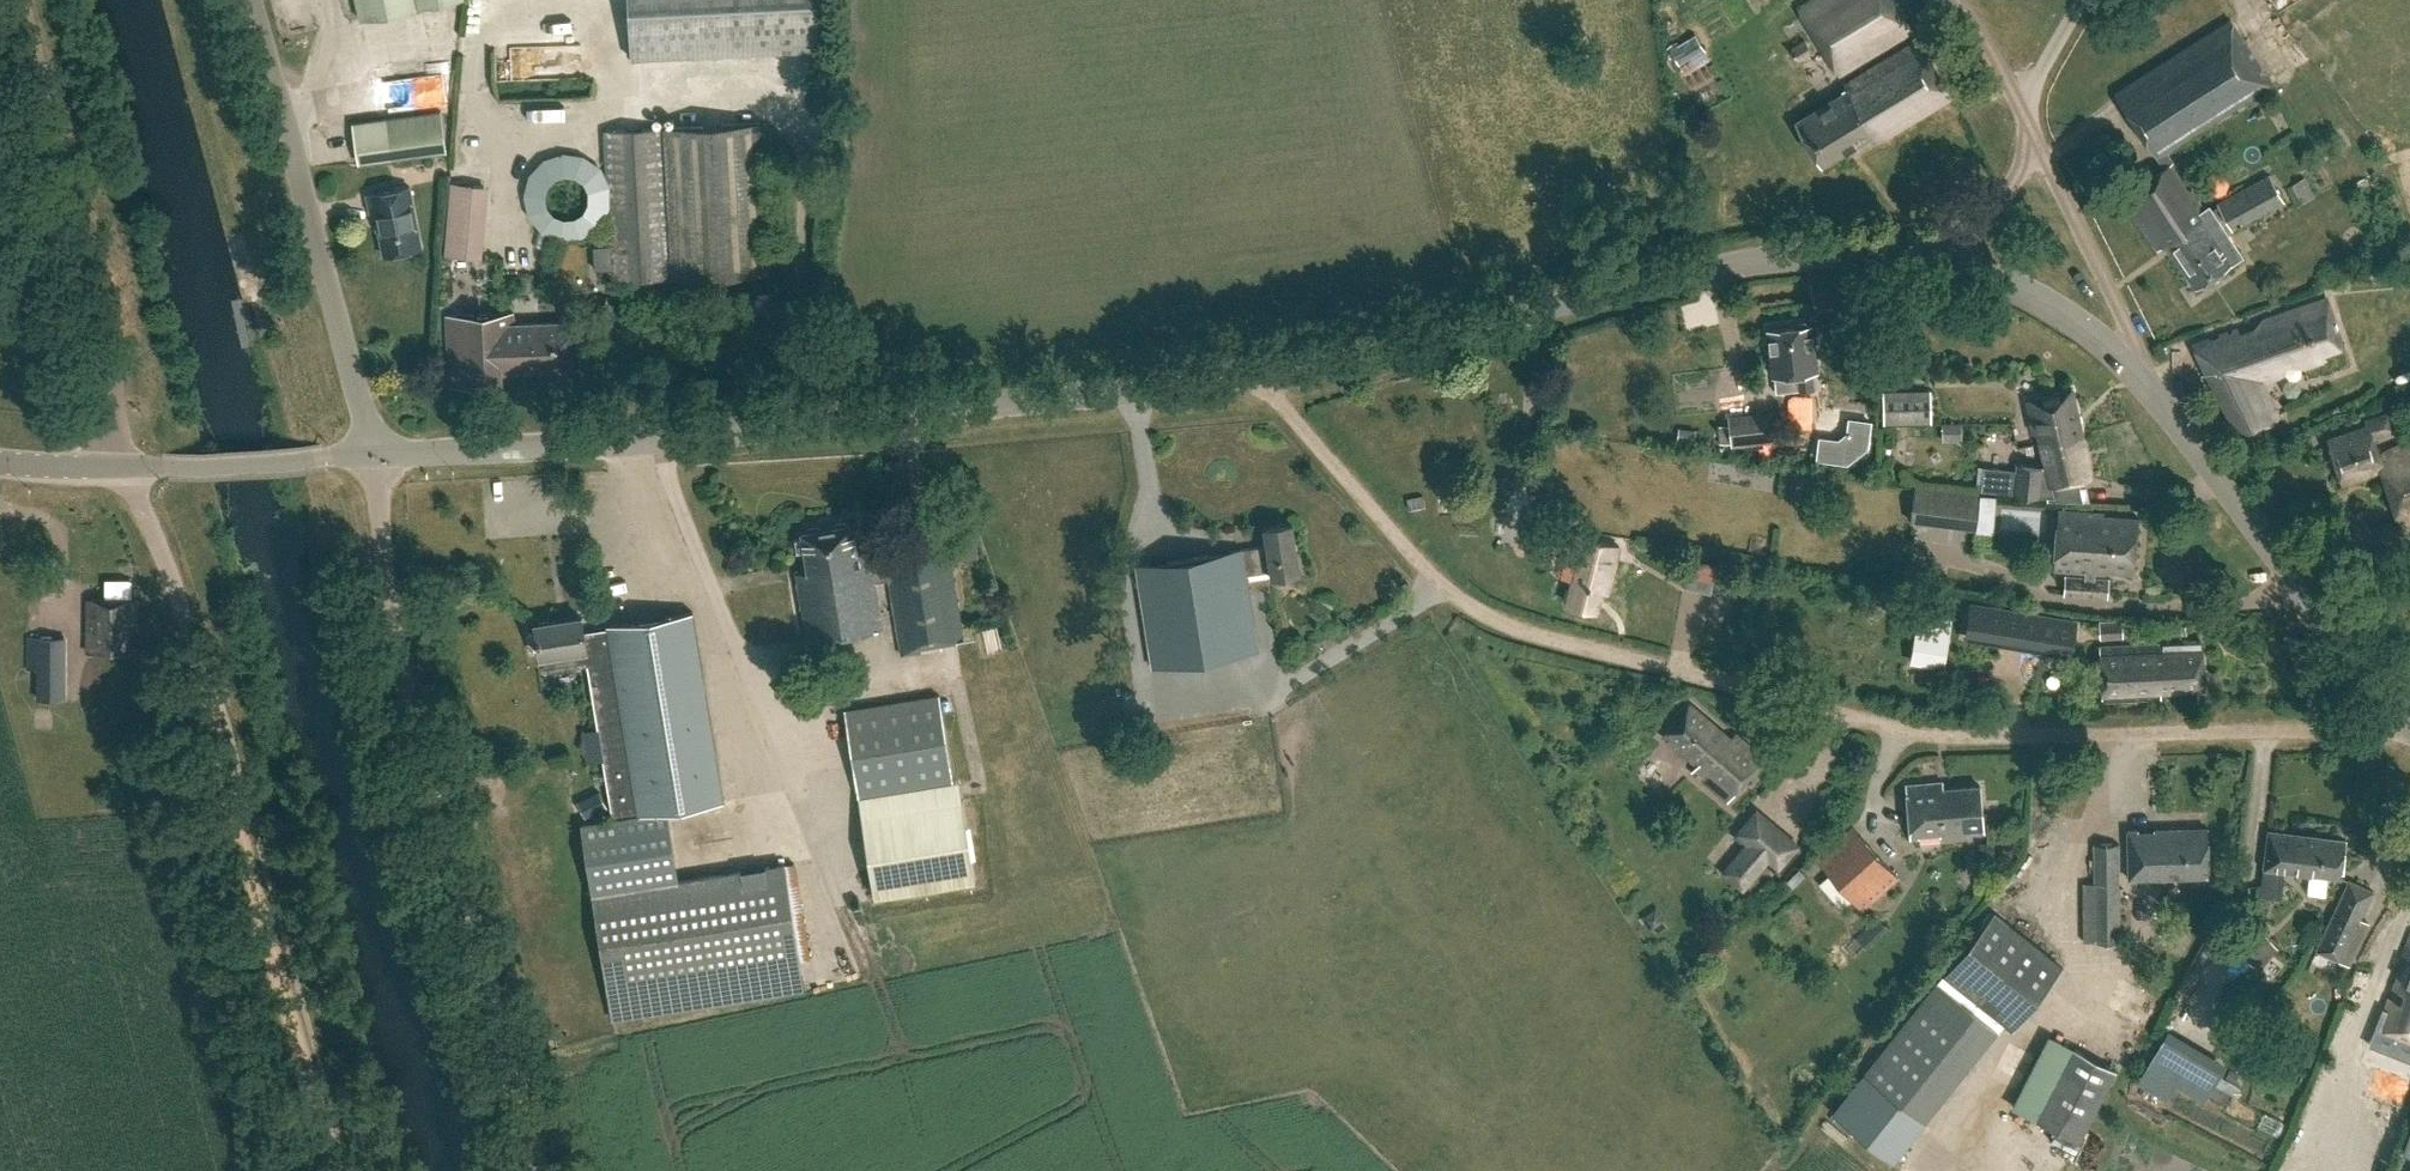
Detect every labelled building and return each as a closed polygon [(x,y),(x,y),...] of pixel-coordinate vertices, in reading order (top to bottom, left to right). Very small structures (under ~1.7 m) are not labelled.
[(451,0),(356,0),(360,20),(451,0)] [(820,0),(628,0),(631,58),(822,49),(820,0)] [(1911,29),(1893,0),(1812,0),(1798,9),(1838,74),(1911,29)] [(2156,158),(2271,85),(2231,20),(2116,93),(2156,158)] [(1670,48),(1692,35),(1687,26),(1665,39),(1670,48)] [(1704,51),(1694,34),(1669,49),(1679,65),(1704,51)] [(1879,140),(1951,95),(1917,40),(1843,86),(1845,90),(1795,121),(1821,164),(1874,131),(1879,140)] [(492,102),(493,115),(513,113),(512,101),(492,102)] [(391,157),(446,150),(441,112),(352,123),(355,143),(388,139),(391,157)] [(612,281),(670,279),(769,275),(760,122),(662,127),(603,130),(612,281)] [(2168,164),(2173,161),(2166,151),(2156,158),(2162,168),(2168,164)] [(2122,195),(2158,249),(2166,244),(2164,241),(2201,216),(2199,213),(2168,164),(2162,168),(2122,195)] [(2210,207),(2209,206),(2199,213),(2201,216),(2164,241),(2166,244),(2195,286),(2241,255),(2221,224),(2227,221),(2232,232),(2285,202),(2270,174),(2217,202),(2217,203),(2210,207)] [(2296,205),(2315,195),(2305,177),(2287,187),(2296,205)] [(482,259),(488,201),(489,186),(450,182),(448,198),(443,256),(482,259)] [(422,247),(410,186),(368,194),(371,211),(376,210),(384,254),(422,247)] [(2323,361),(2321,355),(2343,347),(2326,300),(2194,345),(2239,436),(2278,416),(2263,380),(2283,374),(2287,361),(2299,356),(2304,368),(2323,361)] [(514,323),(513,312),(445,315),(449,386),(500,384),(500,371),(573,368),(570,321),(514,323)] [(1813,389),(1811,372),(1816,372),(1811,323),(1766,328),(1772,376),(1773,376),(1775,393),(1813,389)] [(2055,440),(2079,434),(2069,388),(2024,399),(2033,432),(2036,431),(2039,441),(2055,437),(2055,440)] [(1886,423),(1925,421),(1924,391),(1887,392),(1886,423)] [(2373,440),(2396,432),(2388,410),(2364,419),(2366,425),(2327,437),(2343,483),(2382,469),(2403,524),(2409,522),(2409,441),(2378,453),(2373,440)] [(1775,443),(1771,411),(1757,413),(1760,444),(1775,443)] [(1728,424),(1717,425),(1719,443),(1730,442),(1728,424)] [(2055,437),(2039,441),(2046,467),(2017,464),(2016,470),(1984,466),(1981,490),(2014,493),(2049,497),(2050,485),(2089,476),(2079,434),(2055,440),(2055,437)] [(1910,524),(1975,530),(1978,496),(1913,490),(1910,524)] [(2133,573),(2138,517),(2058,510),(2052,569),(2081,571),(2080,577),(2065,576),(2063,593),(2106,597),(2107,580),(2093,578),(2094,573),(2105,574),(2105,570),(2133,573)] [(1299,571),(1291,521),(1263,526),(1266,546),(1241,550),(1241,549),(1136,566),(1152,667),(1257,650),(1245,574),(1270,570),(1271,576),(1299,571)] [(856,551),(852,523),(800,531),(807,571),(795,572),(806,640),(882,629),(874,582),(889,580),(901,654),(942,648),(941,641),(962,638),(946,538),(886,547),(887,551),(867,555),(866,549),(856,551)] [(1607,590),(1618,546),(1584,536),(1567,602),(1596,611),(1602,589),(1607,590)] [(134,629),(134,601),(88,601),(87,651),(128,652),(128,629),(134,629)] [(1971,607),(1966,635),(2069,652),(2074,625),(2076,625),(2076,623),(1969,605),(1969,607),(1971,607)] [(535,624),(540,656),(542,655),(545,671),(580,665),(578,650),(584,649),(612,817),(583,822),(609,990),(798,960),(784,864),(678,880),(666,811),(723,801),(692,611),(607,625),(607,628),(583,632),(581,617),(535,624)] [(2100,638),(2123,636),(2121,620),(2099,621),(2100,638)] [(1917,628),(1912,660),(1942,665),(1947,633),(1917,628)] [(67,636),(37,636),(25,636),(25,670),(37,670),(37,699),(67,699),(67,636)] [(2102,701),(2160,697),(2159,691),(2202,689),(2199,640),(2099,645),(2102,701)] [(858,797),(953,782),(938,693),(843,709),(858,797)] [(1727,735),(1688,703),(1662,736),(1696,765),(1691,771),(1726,800),(1761,756),(1730,730),(1727,735)] [(1946,789),(1946,781),(1908,785),(1912,835),(1981,829),(1978,786),(1946,789)] [(874,898),(975,881),(962,801),(861,818),(874,898)] [(1756,806),(1734,833),(1744,843),(1748,846),(1771,819),(1756,806)] [(1861,910),(1898,878),(1851,826),(1815,859),(1861,910)] [(2128,879),(2207,877),(2206,828),(2127,829),(2128,879)] [(2340,878),(2345,840),(2269,831),(2264,869),(2340,878)] [(2246,837),(2208,838),(2210,879),(2248,877),(2246,837)] [(2082,942),(2119,941),(2117,842),(2092,843),(2093,883),(2081,883),(2082,942)] [(1748,846),(1744,843),(1719,872),(1743,891),(1768,862),(1748,846)] [(2349,964),(2367,923),(2360,919),(2373,891),(2348,880),(2316,950),(2349,964)] [(2013,1028),(2062,966),(1992,910),(1941,973),(1978,1002),(2013,1028)] [(1876,917),(1854,937),(1865,949),(1887,929),(1876,917)] [(2238,945),(2255,967),(2276,951),(2258,929),(2238,945)] [(2401,959),(2404,960),(2379,1030),(2409,1042),(2409,936),(2401,959)] [(2079,1141),(2116,1069),(2049,1034),(2011,1107),(2079,1141)] [(2163,1037),(2136,1082),(2165,1099),(2173,1085),(2202,1102),(2221,1071),(2163,1037)] [(2309,1066),(2315,1052),(2298,1044),(2291,1059),(2309,1066)] [(1847,1055),(1841,1052),(1836,1062),(1843,1065),(1847,1055)] [(1891,1162),(1922,1123),(1862,1075),(1831,1114),(1891,1162)] [(2375,1076),(2364,1103),(2383,1111),(2394,1084),(2375,1076)] [(2401,1077),(2386,1119),(2403,1125),(2409,1107),(2409,1081),(2401,1077)] [(1972,1166),(1962,1158),(1952,1170),(1969,1170),(1972,1166)]
